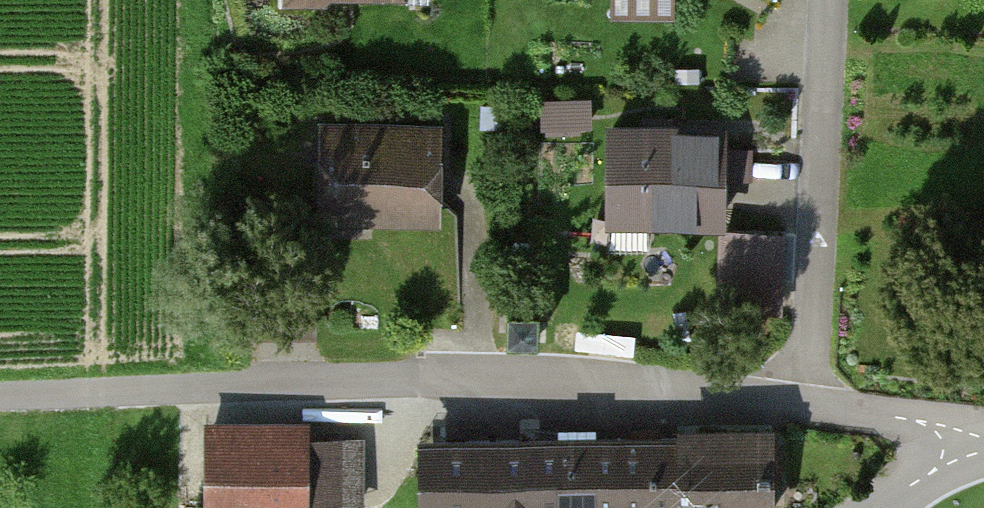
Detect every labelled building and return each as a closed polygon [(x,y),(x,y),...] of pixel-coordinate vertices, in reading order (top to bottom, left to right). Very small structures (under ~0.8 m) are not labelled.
[(641,114),(610,114),(610,223),(730,223),(729,114),(672,114),(672,104),(641,104),(641,114)] [(443,107),(320,109),(322,219),(445,217),(443,107)] [(210,411),(213,507),(315,507),(315,500),(369,499),(367,424),(314,425),(313,408),(210,411)] [(775,428),(680,428),(680,436),(553,437),(553,442),(487,442),(487,448),(431,449),(431,507),(776,507),(775,428)]
